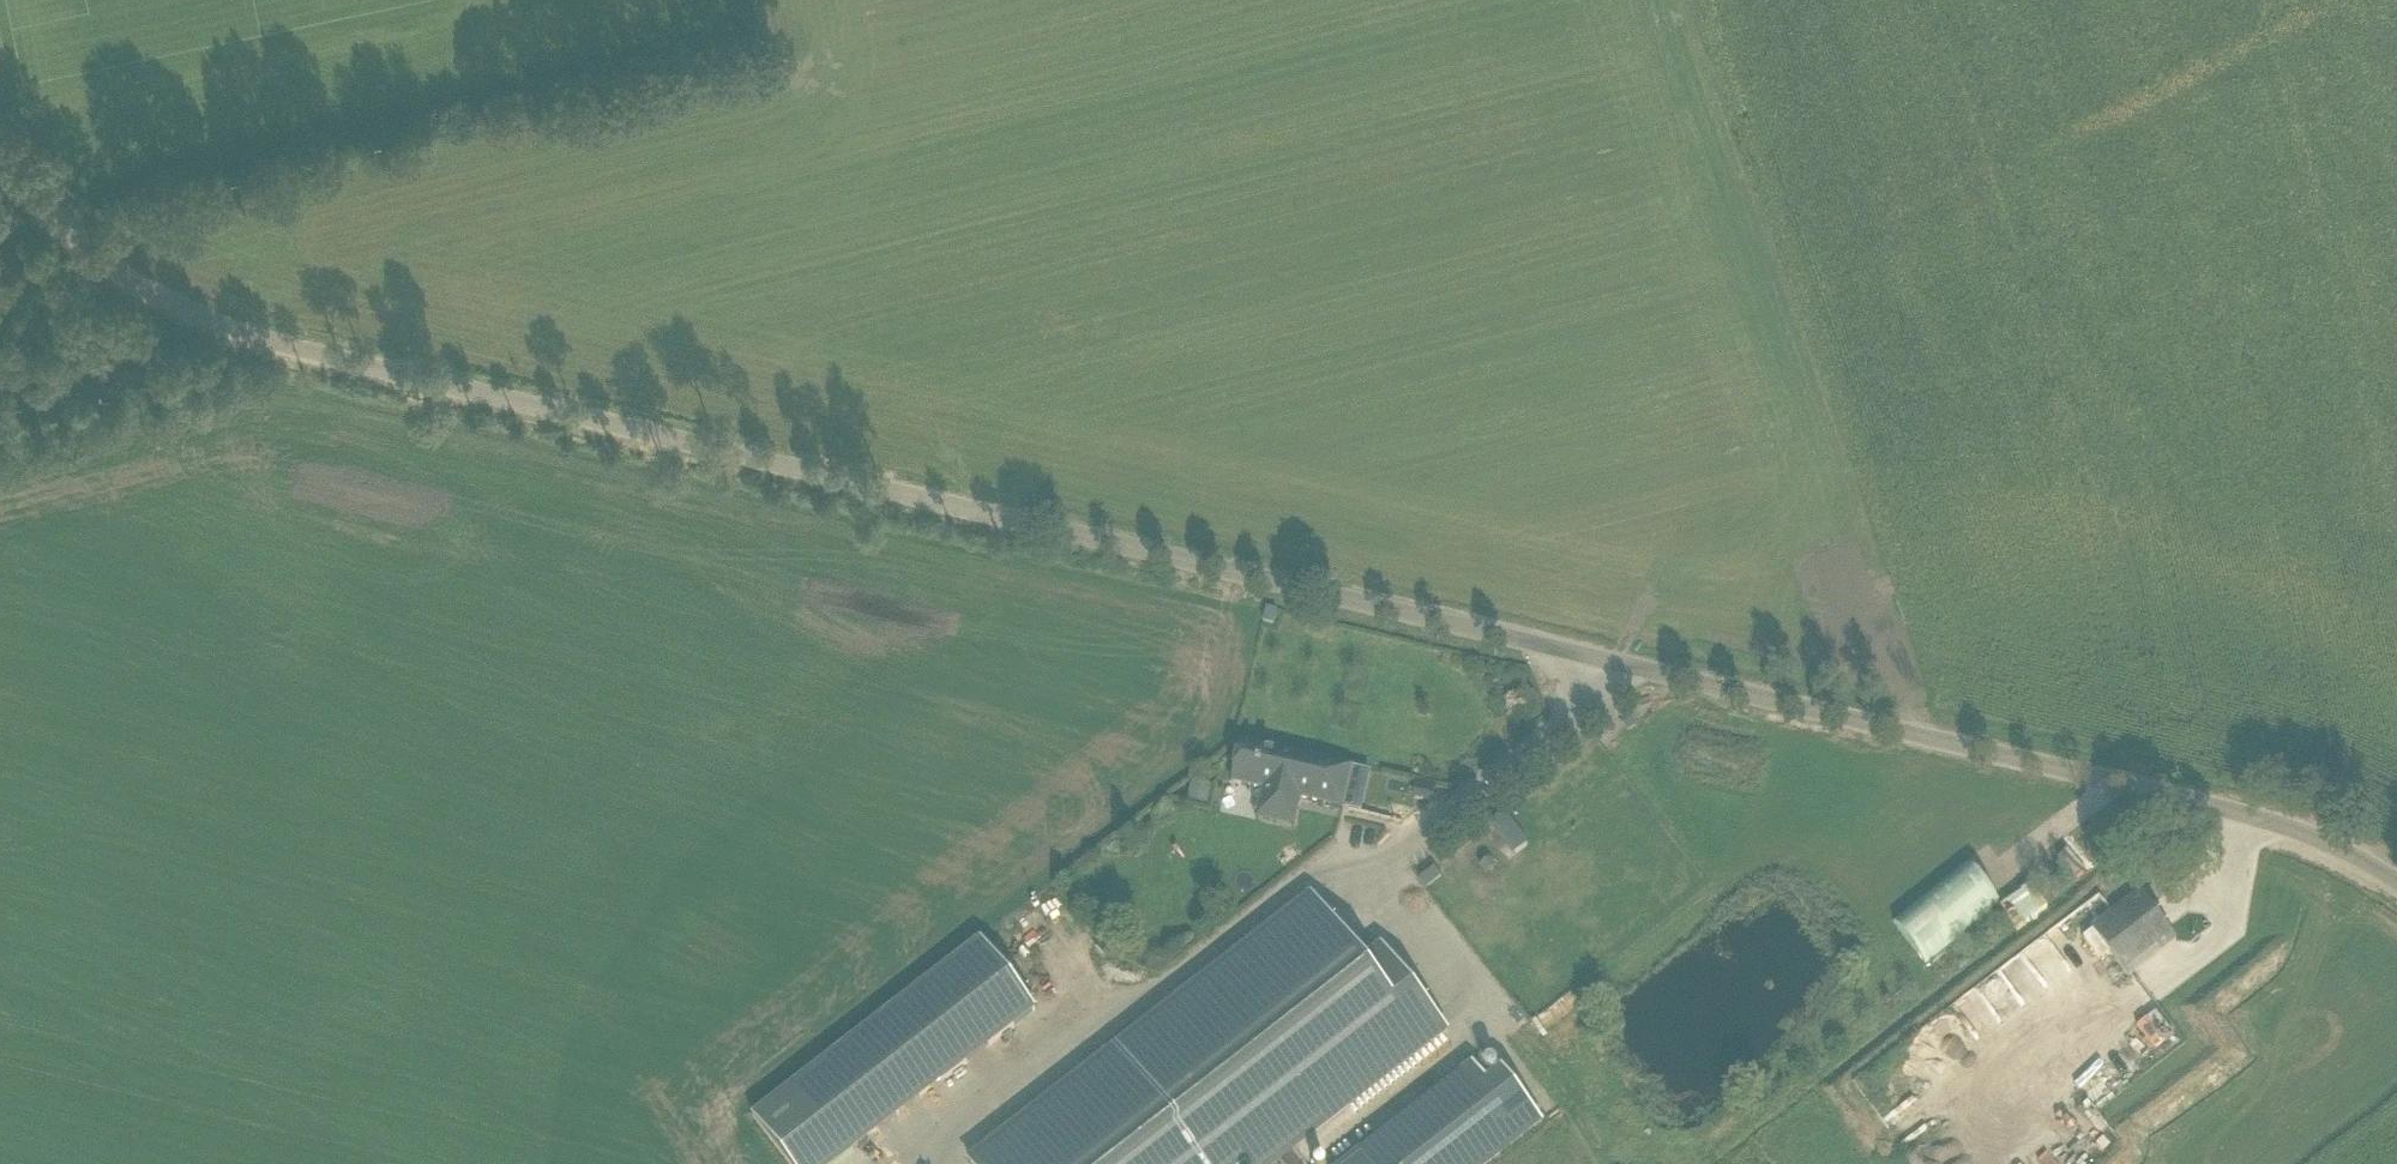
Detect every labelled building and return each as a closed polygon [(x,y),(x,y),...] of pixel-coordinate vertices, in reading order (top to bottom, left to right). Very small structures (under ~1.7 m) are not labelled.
[(1618,720),(1626,730),(1635,723),(1627,713),(1618,720)] [(1343,809),(1352,768),(1241,742),(1232,783),(1263,791),(1260,803),(1288,809),(1291,797),(1343,809)] [(1191,783),(1187,802),(1207,806),(1211,788),(1191,783)] [(1513,854),(1527,841),(1504,815),(1489,828),(1513,854)] [(1920,962),(1999,905),(1967,863),(1889,920),(1920,962)] [(2092,929),(2129,977),(2176,941),(2140,893),(2092,929)] [(1446,1030),(1413,988),(1382,947),(1362,962),(1327,916),(1007,1163),(1274,1163),(1446,1030)] [(1036,1011),(981,941),(753,1118),(789,1163),(838,1163),(1036,1011)] [(1527,1135),(1488,1085),(1473,1096),(1462,1082),(1356,1163),(1490,1163),(1527,1135)]
